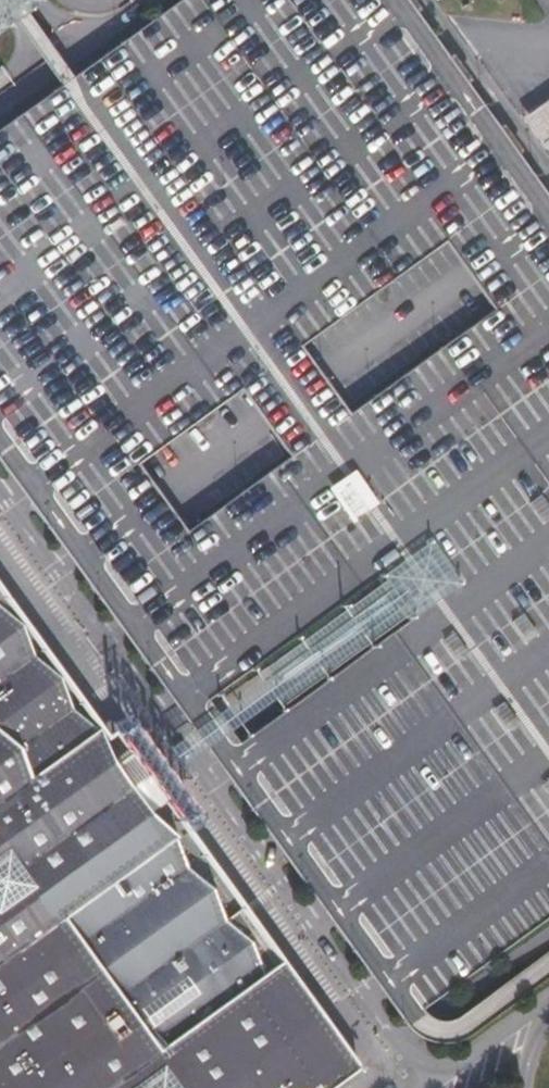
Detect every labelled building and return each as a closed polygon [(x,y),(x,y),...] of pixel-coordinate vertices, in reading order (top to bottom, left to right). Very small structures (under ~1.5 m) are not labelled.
[(0,116),(0,469),(401,1026),(548,920),(548,200),(405,0),(162,0),(60,73),(0,116)] [(539,153),(548,147),(548,106),(520,127),(539,153)] [(20,625),(24,622),(0,589),(0,639),(20,625)] [(20,625),(0,639),(0,646),(92,773),(110,760),(97,728),(71,709),(59,678),(33,656),(20,625)] [(110,760),(92,773),(0,646),(0,1087),(330,1087),(358,1068),(324,1021),(306,1034),(281,1000),(262,974),(281,961),(242,907),(224,920),(212,890),(187,868),(174,838),(158,823),(148,814),(110,760)] [(299,986),(281,961),(262,974),(281,1000),(306,1034),(324,1021),(299,986)]
